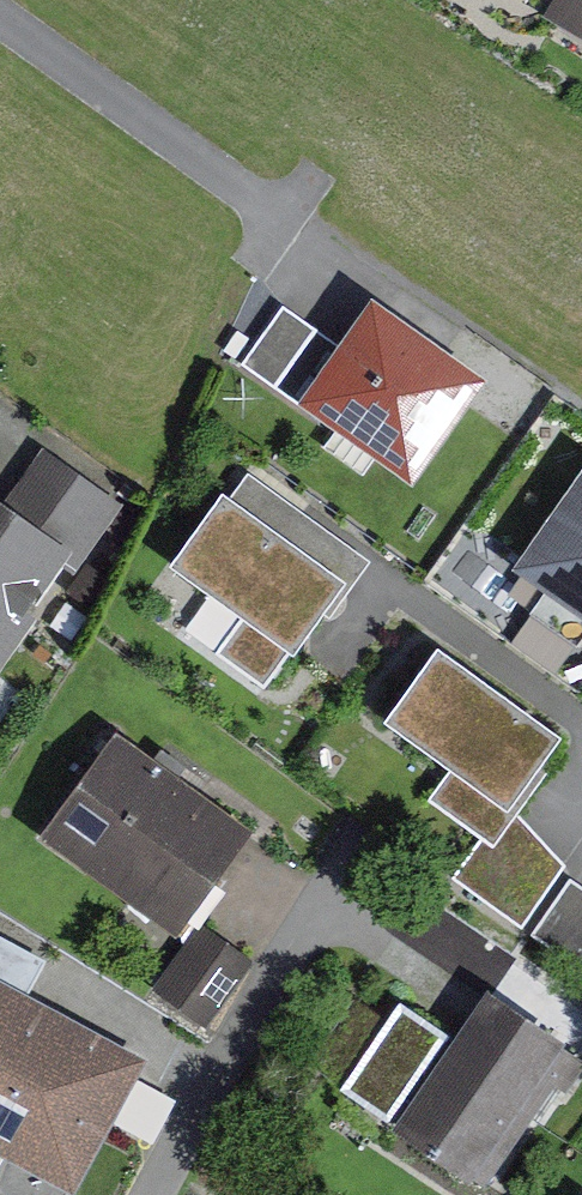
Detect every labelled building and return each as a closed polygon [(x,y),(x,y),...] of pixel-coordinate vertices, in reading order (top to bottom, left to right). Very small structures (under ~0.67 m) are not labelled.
[(287,356),(324,300),(290,279),(254,335),(287,356)] [(479,369),(373,298),(306,397),(412,468),(479,369)] [(13,498),(79,544),(72,554),(87,564),(134,497),(53,441),(13,498)] [(258,465),(239,492),(354,573),(331,605),(342,613),(383,554),(258,465)] [(518,568),(581,612),(581,476),(518,568)] [(229,484),(176,558),(252,612),(227,647),(277,682),(331,605),(354,573),(239,492),(229,484)] [(0,488),(0,667),(2,669),(43,610),(36,605),(72,554),(79,544),(13,498),(0,488)] [(569,752),(558,744),(568,729),(445,639),(391,713),(460,764),(438,793),(493,833),(504,840),(528,808),(569,752)] [(254,827),(122,732),(52,829),(184,924),(254,827)] [(528,808),(504,840),(493,833),(464,873),(474,880),(531,922),(576,861),(528,808)] [(208,903),(165,962),(213,996),(255,936),(208,903)] [(0,969),(0,1147),(66,1194),(151,1077),(0,969)] [(574,1035),(496,983),(402,1124),(481,1176),(501,1146),(517,1156),(581,1057),(581,1046),(572,1039),(574,1035)] [(410,994),(351,1083),(401,1116),(460,1027),(410,994)]
